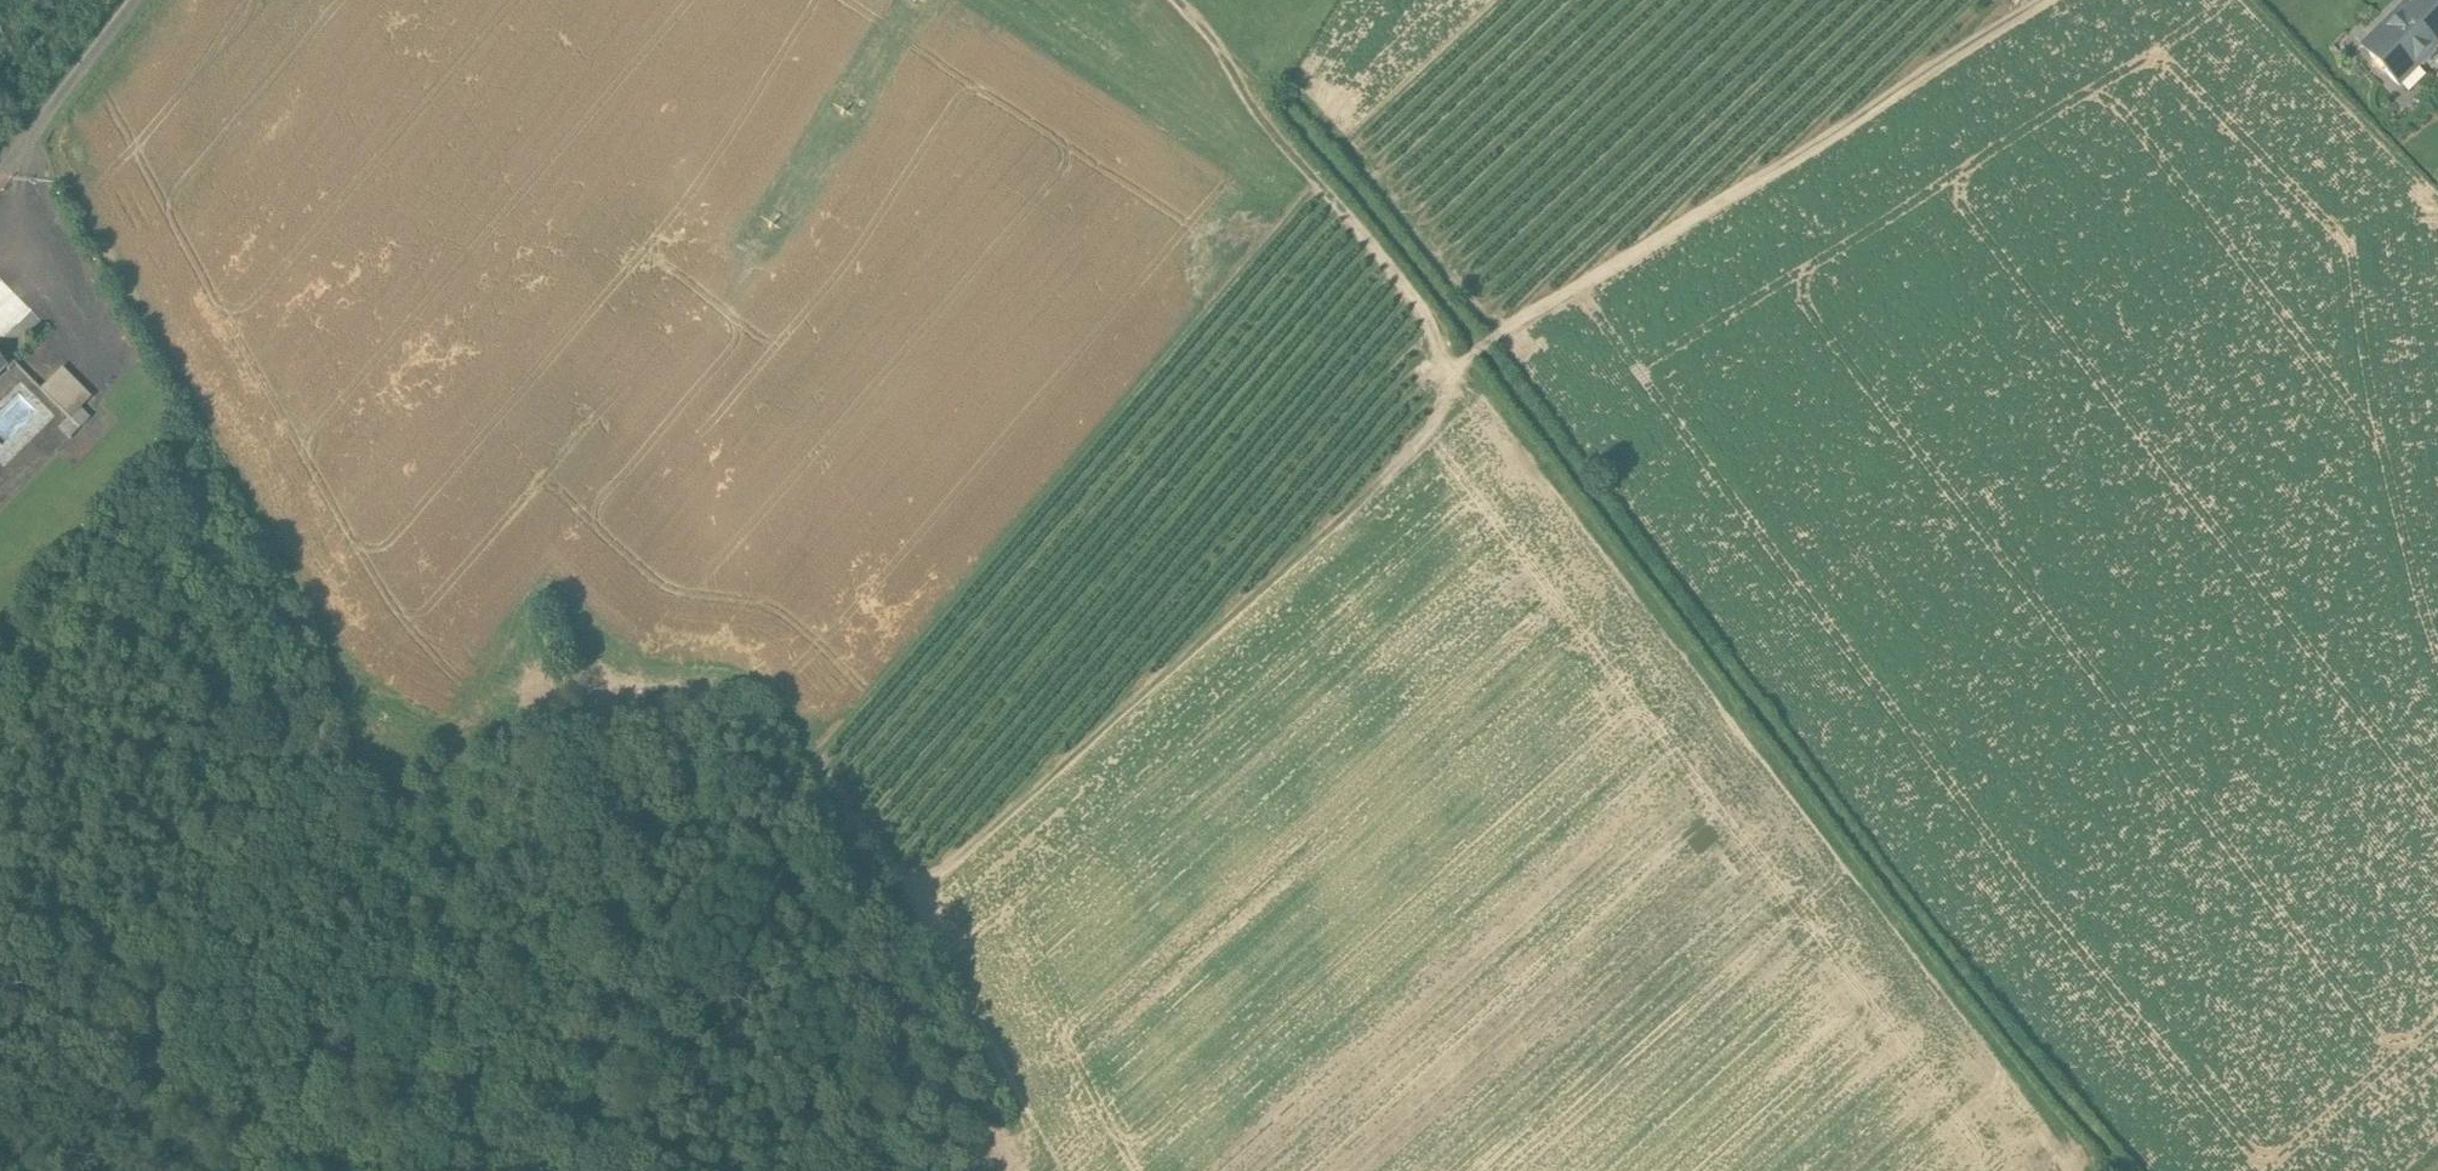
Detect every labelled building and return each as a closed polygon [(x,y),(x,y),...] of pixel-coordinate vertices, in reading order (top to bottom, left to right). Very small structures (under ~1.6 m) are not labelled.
[(2362,47),(2401,86),(2422,65),(2425,67),(2426,65),(2424,63),(2431,56),(2433,58),(2434,57),(2433,55),(2437,50),(2437,0),(2410,0),(2362,47)] [(12,365),(0,352),(0,377),(12,365)] [(53,361),(34,380),(72,420),(91,401),(53,361)]
